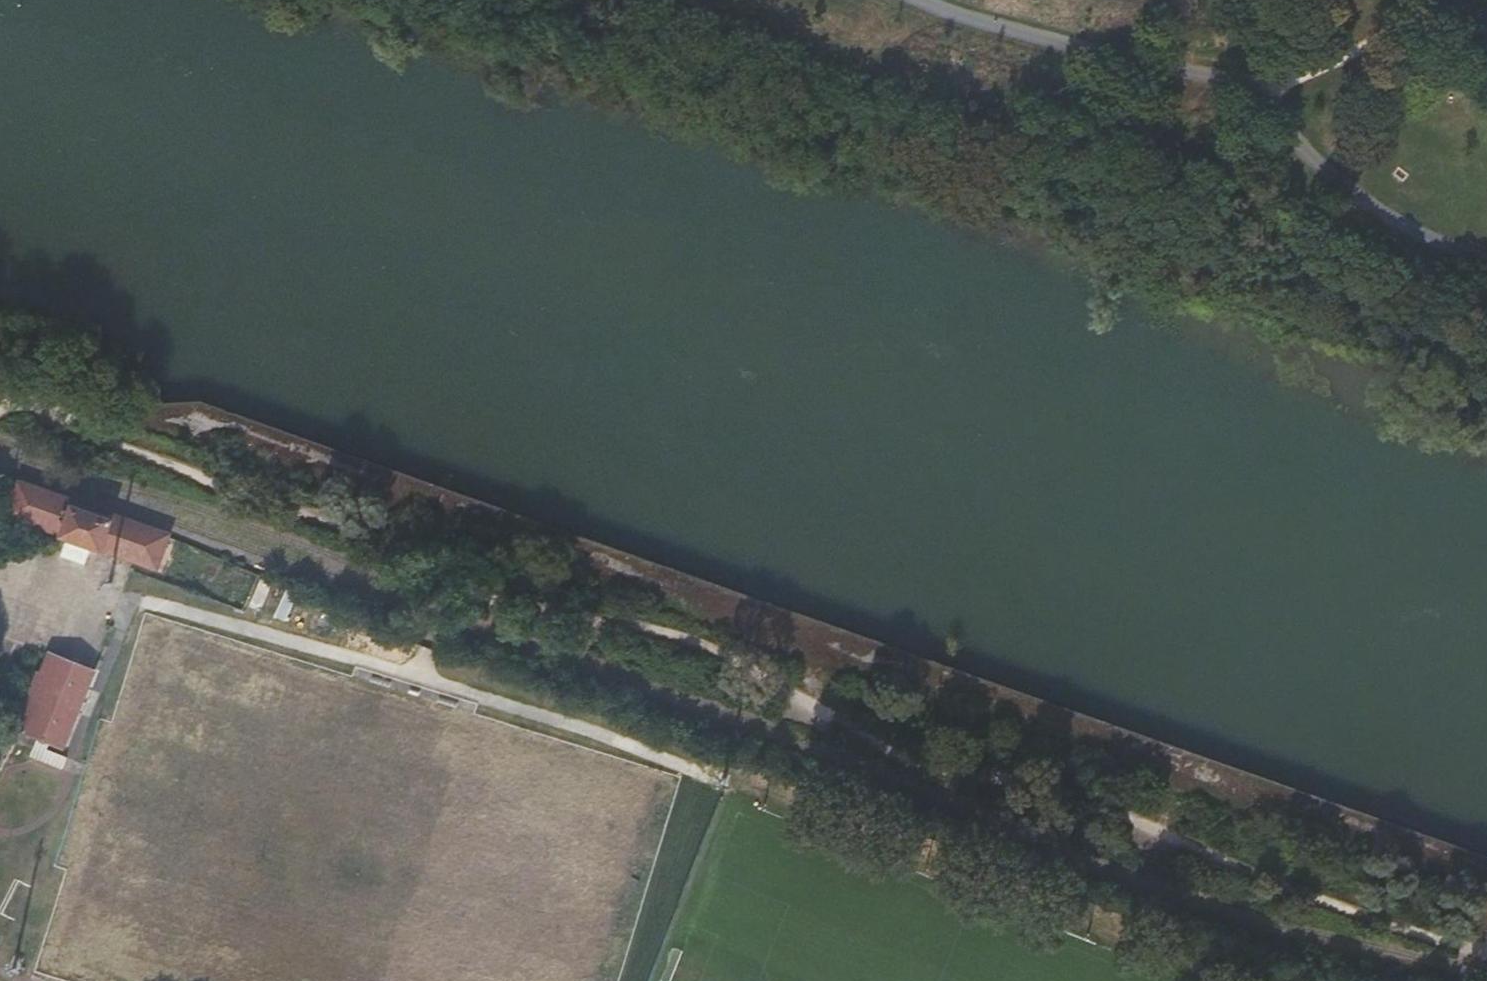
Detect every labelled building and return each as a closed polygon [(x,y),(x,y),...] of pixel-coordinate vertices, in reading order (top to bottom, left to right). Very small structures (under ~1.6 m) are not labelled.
[(146,528),(24,486),(20,495),(17,494),(13,506),(16,507),(13,517),(156,567),(167,536),(146,528)] [(64,555),(86,560),(89,544),(68,539),(64,555)] [(25,732),(39,738),(50,742),(64,748),(94,671),(81,665),(70,661),(56,656),(55,657),(50,655),(20,729),(26,731),(25,732)] [(37,745),(33,757),(65,767),(68,755),(37,745)]
